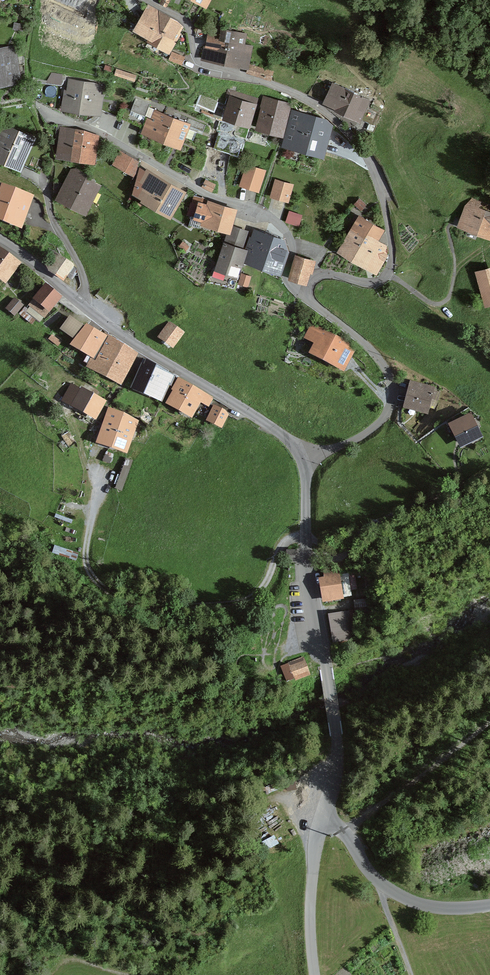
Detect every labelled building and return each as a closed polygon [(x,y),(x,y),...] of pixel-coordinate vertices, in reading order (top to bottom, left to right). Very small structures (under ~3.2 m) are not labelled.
[(151,6),(137,31),(150,39),(165,14),(151,6)] [(166,48),(180,24),(177,21),(165,14),(150,39),(166,48)] [(208,40),(205,58),(225,62),(231,31),(222,29),(221,34),(212,33),(208,34),(207,39),(208,40)] [(246,38),(246,35),(231,31),(225,62),(245,66),(248,52),(238,50),(240,37),(246,38)] [(8,48),(0,49),(0,82),(9,81),(9,78),(18,77),(15,57),(9,58),(8,48)] [(172,52),(169,59),(181,63),(184,57),(172,52)] [(272,71),(249,64),(247,72),(270,80),(272,71)] [(115,74),(134,80),(136,75),(117,69),(115,74)] [(65,107),(98,112),(100,94),(102,94),(104,85),(92,84),(92,82),(68,79),(65,107)] [(225,117),(249,124),(257,99),(235,92),(237,86),(231,84),(227,96),(231,97),(225,117)] [(325,102),(359,118),(367,101),(334,85),(325,102)] [(101,109),(118,116),(122,107),(124,101),(103,93),(101,109)] [(133,105),(131,110),(145,116),(145,115),(148,116),(143,129),(155,134),(163,115),(156,112),(157,111),(155,110),(149,107),(150,103),(136,98),(133,105)] [(266,108),(261,126),(282,132),(290,105),(264,98),(262,107),(266,108)] [(124,101),(122,107),(118,116),(141,126),(145,116),(131,110),(133,105),(124,101)] [(367,108),(362,119),(373,125),(379,113),(367,108)] [(293,111),(285,141),(303,146),(311,117),(311,116),(293,111)] [(175,112),(172,119),(163,115),(155,134),(179,144),(187,125),(203,132),(206,125),(188,118),(175,112)] [(329,124),(322,120),(311,117),(303,146),(321,151),(329,124)] [(46,157),(44,149),(29,143),(30,140),(4,128),(0,137),(0,156),(19,165),(21,160),(40,169),(46,157)] [(60,140),(58,155),(71,157),(75,130),(61,129),(61,135),(56,134),(55,139),(60,140)] [(87,131),(75,129),(75,130),(71,157),(93,161),(95,148),(90,147),(93,133),(87,131)] [(120,153),(115,163),(135,174),(138,163),(120,153)] [(196,153),(192,165),(200,168),(205,156),(196,153)] [(247,167),(242,183),(258,189),(263,172),(247,167)] [(83,210),(92,191),(95,193),(99,185),(91,181),(93,178),(77,169),(76,170),(73,168),(64,185),(54,180),(53,189),(60,192),(58,196),(83,210)] [(134,191),(169,211),(180,193),(140,169),(134,191)] [(207,181),(205,187),(211,190),(214,185),(207,181)] [(276,181),(272,196),(287,200),(291,185),(276,181)] [(25,212),(21,211),(27,195),(5,186),(0,184),(0,217),(21,224),(25,212)] [(459,224),(489,236),(489,232),(489,207),(480,202),(480,201),(473,198),(466,204),(467,205),(459,224)] [(359,199),(355,204),(359,208),(364,203),(359,199)] [(204,219),(203,223),(229,230),(235,209),(210,202),(208,207),(193,203),(190,215),(204,219)] [(359,218),(340,249),(363,263),(376,240),(381,232),(359,218)] [(239,228),(234,244),(242,247),(247,231),(239,228)] [(250,247),(246,259),(257,263),(265,234),(256,231),(253,239),(251,238),(248,247),(250,247)] [(288,252),(283,241),(265,234),(257,263),(279,271),(283,259),(285,259),(288,252)] [(387,255),(387,246),(376,240),(363,263),(377,271),(387,255)] [(244,251),(241,250),(242,247),(234,244),(225,241),(217,267),(236,274),(244,251)] [(20,264),(21,262),(13,256),(12,258),(0,249),(0,276),(5,280),(18,263),(20,264)] [(46,265),(49,270),(63,279),(73,265),(54,253),(46,265)] [(297,257),(291,277),(305,281),(311,262),(297,257)] [(484,286),(489,284),(489,270),(480,273),(484,286)] [(242,275),(240,282),(247,285),(249,277),(242,275)] [(46,286),(31,305),(44,316),(59,296),(46,286)] [(101,289),(97,294),(104,300),(108,294),(101,289)] [(14,299),(6,309),(14,315),(23,305),(14,299)] [(74,338),(82,326),(70,318),(62,329),(74,338)] [(170,324),(161,336),(173,344),(182,332),(170,324)] [(81,333),(74,342),(95,355),(104,339),(85,326),(81,333)] [(351,353),(346,346),(311,328),(306,338),(317,343),(313,352),(343,368),(351,353)] [(95,355),(90,364),(106,373),(122,344),(106,334),(104,339),(95,355)] [(133,361),(137,353),(122,344),(106,373),(121,382),(131,360),(133,361)] [(162,398),(168,385),(160,382),(165,370),(147,360),(136,386),(162,398)] [(199,398),(210,402),(213,398),(183,380),(171,402),(190,413),(199,398)] [(64,398),(96,417),(105,402),(81,389),(81,390),(72,385),(64,398)] [(426,410),(429,398),(437,400),(439,392),(413,385),(408,405),(426,410)] [(215,407),(209,420),(221,426),(227,413),(215,407)] [(112,411),(102,440),(124,448),(133,420),(124,415),(112,411)] [(453,424),(463,444),(479,436),(469,416),(453,424)] [(103,460),(109,463),(113,454),(107,452),(103,460)] [(322,580),(326,600),(351,595),(347,567),(329,570),(330,578),(322,580)] [(357,614),(370,613),(369,603),(356,604),(357,614)] [(352,629),(356,629),(353,612),(330,615),(335,641),(336,641),(337,647),(354,643),(352,629)] [(296,678),(296,679),(308,675),(302,658),(288,663),(289,664),(282,666),(288,681),(296,678)]
